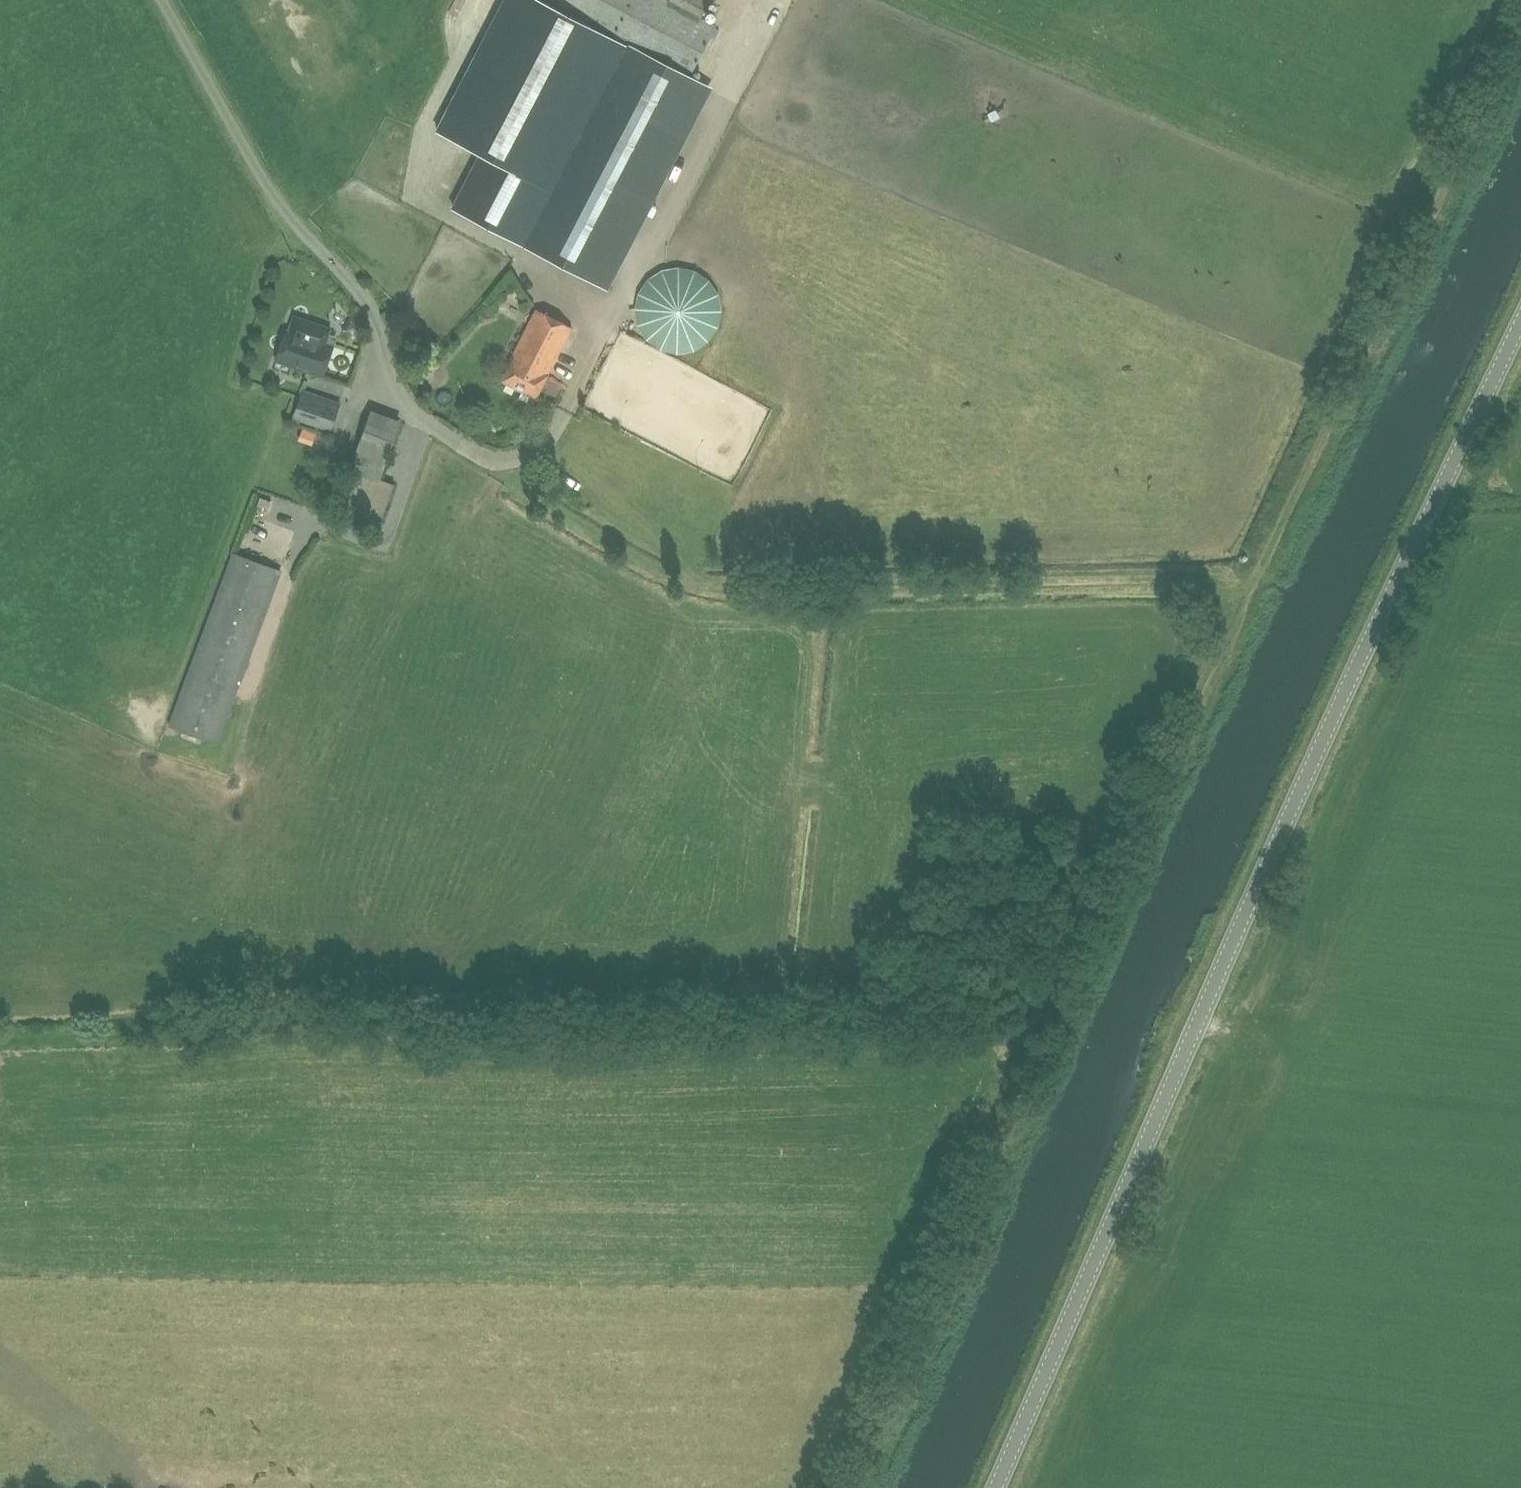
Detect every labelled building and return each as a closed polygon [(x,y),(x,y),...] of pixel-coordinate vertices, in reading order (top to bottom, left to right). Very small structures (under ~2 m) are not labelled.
[(479,154),(452,207),(560,264),(559,265),(586,279),(679,98),(652,83),(662,63),(689,77),(695,63),(697,64),(716,26),(702,19),(710,2),(707,0),(669,0),(668,1),(666,0),(504,0),(435,131),(479,154)] [(662,349),(738,330),(720,257),(645,276),(662,349)] [(571,330),(536,311),(511,358),(514,359),(501,383),(534,400),(547,376),(571,330)] [(272,375),(297,383),(298,382),(297,382),(300,371),(322,378),(332,347),(329,346),(333,335),(329,333),(330,329),(294,317),(289,333),(286,332),(277,359),(273,373),(272,375)] [(300,395),(292,419),(331,433),(339,409),(300,395)] [(395,485),(381,480),(402,422),(371,410),(334,513),(378,530),(395,485)] [(232,553),(168,727),(217,746),(283,572),(232,553)]
